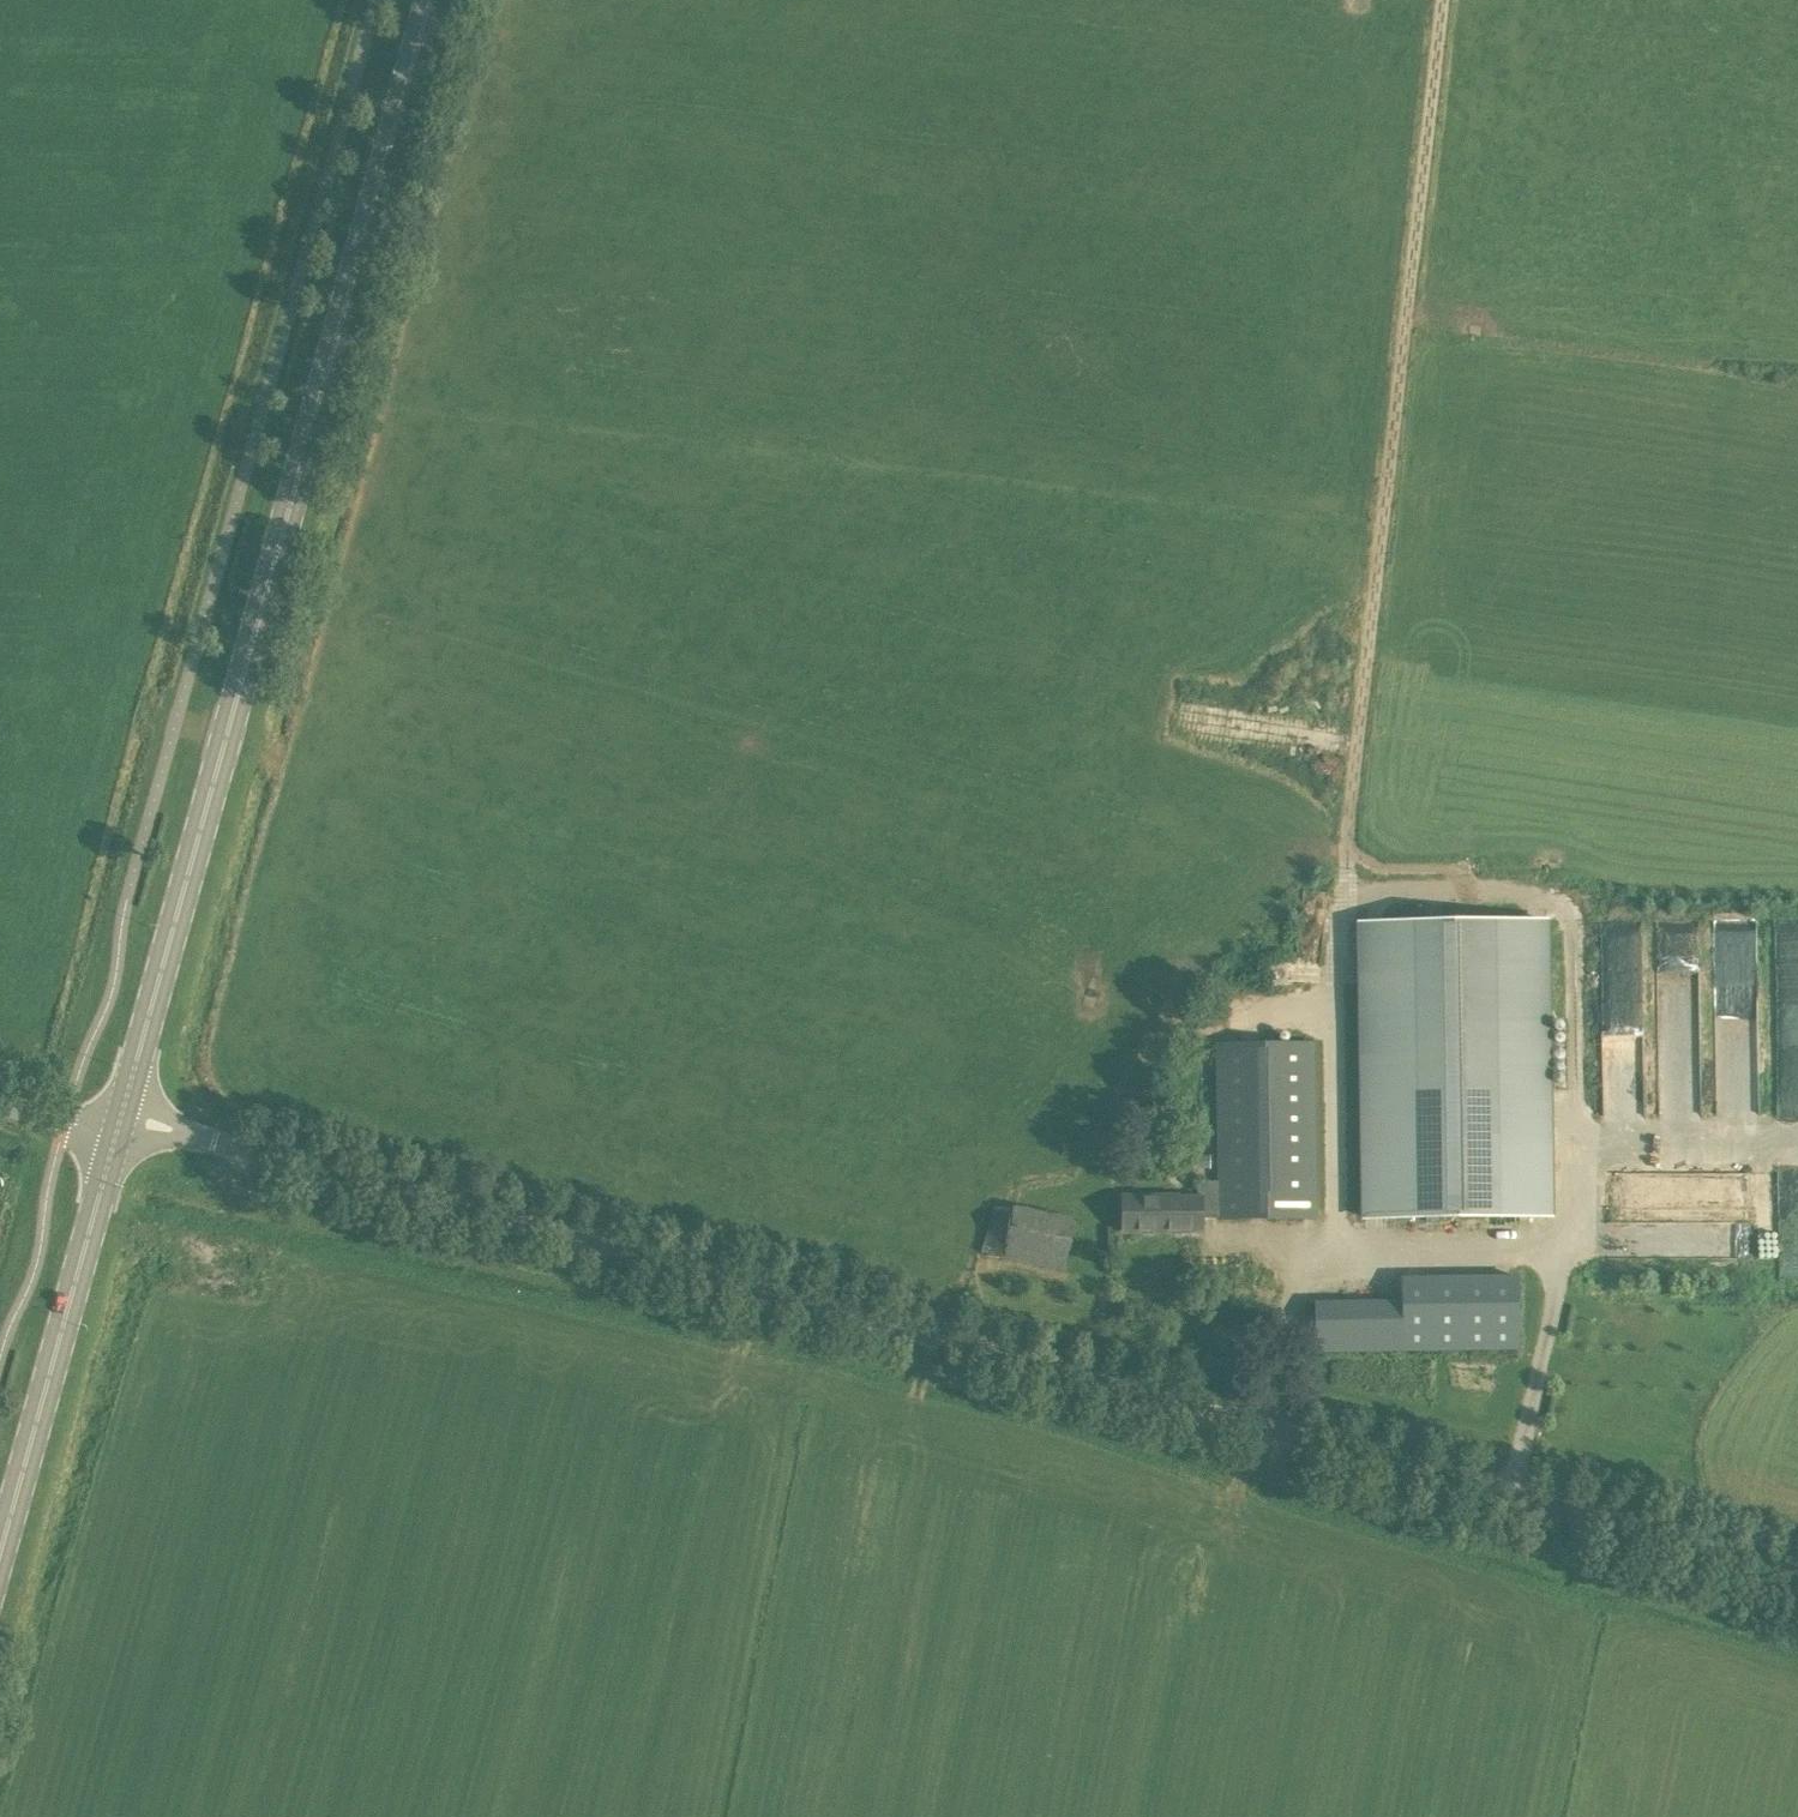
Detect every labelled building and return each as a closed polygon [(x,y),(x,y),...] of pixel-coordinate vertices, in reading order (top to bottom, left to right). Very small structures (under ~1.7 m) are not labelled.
[(1637,919),(1600,919),(1601,1037),(1641,1036),(1640,1014),(1618,1014),(1617,1007),(1638,1007),(1637,919)] [(1365,1217),(1549,1214),(1546,920),(1361,923),(1365,1217)] [(1777,926),(1778,998),(1797,998),(1797,925),(1777,926)] [(1218,1180),(1219,1218),(1219,1219),(1318,1218),(1314,1041),(1215,1042),(1218,1180)] [(1749,1202),(1749,1169),(1611,1168),(1611,1201),(1749,1202)] [(1177,1195),(1123,1195),(1123,1230),(1153,1229),(1153,1232),(1178,1231),(1203,1231),(1203,1223),(1203,1218),(1203,1194),(1197,1194),(1177,1195)] [(1065,1272),(1075,1218),(1014,1205),(1013,1209),(993,1204),(981,1252),(1065,1272)] [(1316,1300),(1317,1352),(1402,1351),(1403,1351),(1404,1351),(1403,1298),(1316,1300)]
